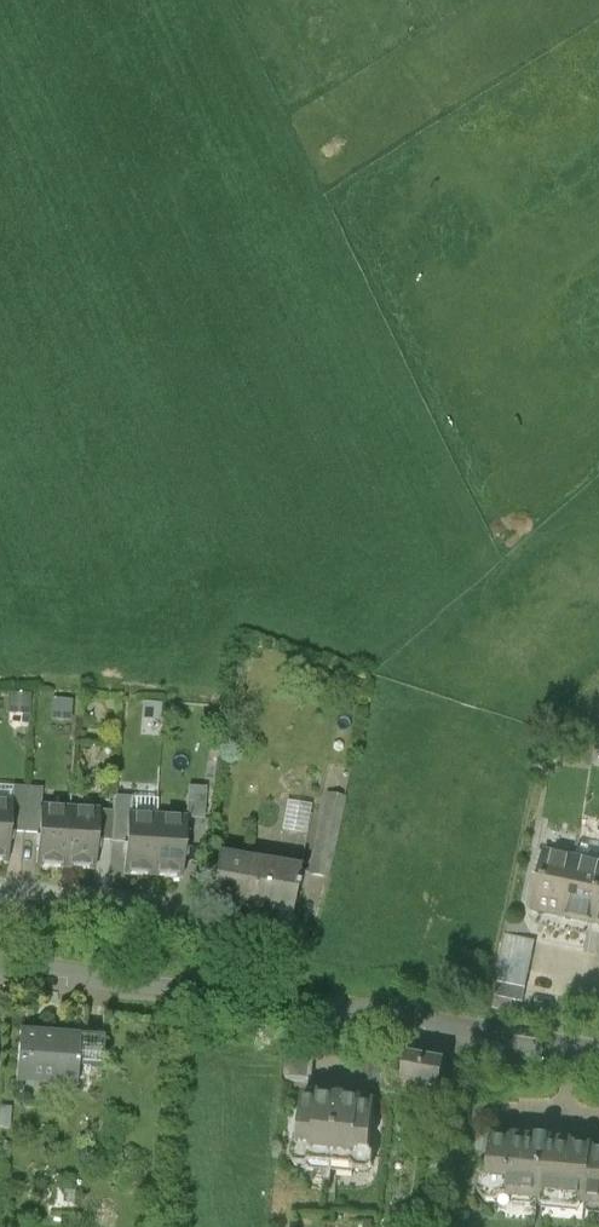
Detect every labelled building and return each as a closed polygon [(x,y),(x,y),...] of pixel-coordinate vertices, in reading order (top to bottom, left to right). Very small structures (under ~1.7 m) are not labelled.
[(202,821),(204,787),(185,786),(184,820),(202,821)] [(30,790),(17,789),(16,806),(14,827),(27,828),(30,790)] [(44,791),(30,790),(27,828),(41,829),(42,811),(44,791)] [(347,803),(327,798),(308,874),(328,879),(347,803)] [(114,803),(113,815),(111,841),(125,842),(126,818),(127,803),(114,803)] [(0,805),(0,866),(12,867),(14,827),(16,806),(0,805)] [(309,812),(288,807),(281,837),(302,841),(309,812)] [(72,813),(42,811),(41,829),(38,870),(69,871),(72,813)] [(100,814),(72,813),(69,871),(97,873),(99,841),(100,814)] [(113,815),(100,814),(99,841),(111,841),(113,815)] [(157,820),(126,818),(125,842),(122,879),(153,881),(157,820)] [(186,822),(157,820),(153,881),(183,883),(186,822)] [(547,854),(531,920),(561,928),(578,862),(547,854)] [(245,914),(254,867),(219,861),(211,908),(245,914)] [(561,928),(592,935),(598,906),(598,867),(578,862),(561,928)] [(302,876),(254,867),(245,914),(293,923),(302,876)] [(537,946),(509,940),(495,999),(523,1005),(537,946)] [(85,1043),(28,1038),(24,1089),(81,1094),(85,1043)] [(315,1084),(318,1051),(292,1048),(288,1081),(315,1084)] [(389,1063),(365,1060),(361,1089),(386,1092),(389,1063)] [(445,1068),(411,1061),(406,1088),(422,1091),(421,1098),(441,1102),(440,1109),(460,1113),(466,1083),(443,1079),(445,1068)] [(376,1103),(304,1095),(296,1167),(368,1175),(376,1103)] [(482,1126),(501,1128),(504,1098),(485,1095),(482,1126)] [(588,1154),(496,1142),(488,1197),(581,1209),(588,1154)] [(588,1154),(581,1209),(598,1212),(598,1156),(588,1154)]
